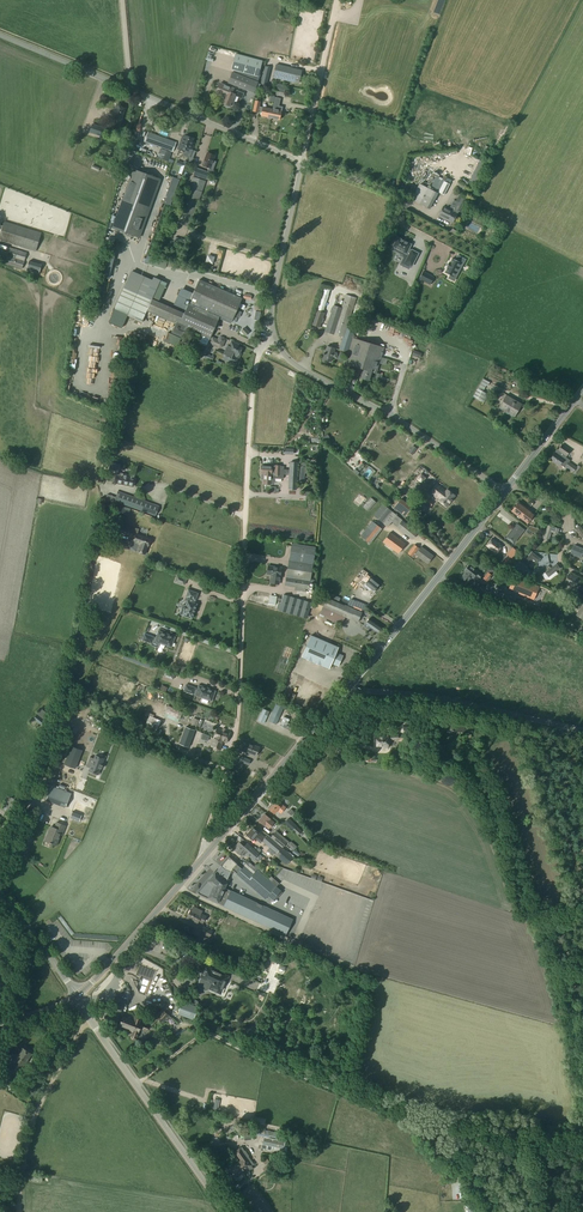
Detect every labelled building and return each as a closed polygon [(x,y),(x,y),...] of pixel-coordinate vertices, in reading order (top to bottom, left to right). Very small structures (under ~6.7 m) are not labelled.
[(236,53),(231,70),(238,72),(258,77),(263,60),(236,53)] [(276,64),(273,76),(299,82),(302,70),(276,64)] [(265,66),(261,84),(267,86),(271,68),(265,66)] [(232,72),(228,83),(253,93),(258,82),(232,72)] [(275,83),(273,94),(285,97),(287,86),(275,83)] [(219,84),(216,93),(225,96),(223,104),(225,104),(224,106),(228,107),(229,106),(230,106),(230,105),(233,106),(234,103),(232,102),(235,95),(232,93),(233,89),(219,84)] [(261,116),(271,118),(273,109),(259,106),(260,102),(255,100),(253,111),(258,112),(258,110),(262,111),(261,116)] [(114,110),(111,118),(115,119),(113,125),(119,127),(125,108),(116,106),(115,110),(114,110)] [(281,111),(278,110),(278,108),(273,107),(273,109),(271,118),(279,120),(281,111)] [(104,128),(92,124),(89,132),(102,137),(104,128)] [(148,132),(144,141),(160,147),(171,152),(173,152),(176,142),(148,132)] [(185,136),(181,148),(184,149),(185,146),(191,148),(194,139),(185,136)] [(168,161),(171,152),(160,147),(156,157),(168,161)] [(207,153),(202,165),(210,168),(215,155),(207,153)] [(206,179),(208,171),(195,167),(193,174),(206,179)] [(135,236),(157,177),(134,169),(113,228),(135,236)] [(192,176),(176,222),(190,227),(206,181),(192,176)] [(471,183),(461,178),(459,181),(470,186),(471,183)] [(449,184),(444,181),(438,192),(444,195),(450,184),(449,184)] [(419,184),(411,200),(430,210),(438,193),(419,184)] [(459,194),(455,202),(458,204),(455,209),(458,211),(460,212),(466,198),(459,194)] [(444,206),(438,216),(452,223),(458,213),(456,212),(456,211),(457,212),(458,211),(455,209),(454,211),(444,206)] [(412,220),(434,230),(438,222),(416,211),(412,220)] [(0,237),(0,240),(36,250),(41,232),(4,221),(0,237)] [(408,249),(411,245),(397,238),(393,247),(392,250),(397,252),(398,250),(406,254),(400,265),(408,269),(410,266),(411,266),(418,254),(411,250),(408,249)] [(10,247),(5,264),(23,268),(27,252),(10,247)] [(447,268),(445,272),(444,273),(455,278),(456,277),(458,273),(462,264),(463,264),(452,258),(452,259),(449,263),(448,263),(446,267),(447,268)] [(30,260),(27,269),(40,273),(43,264),(30,260)] [(434,277),(423,272),(419,279),(430,285),(434,277)] [(105,277),(103,284),(114,286),(115,280),(105,277)] [(195,332),(204,336),(210,339),(220,316),(225,318),(224,320),(225,321),(227,322),(228,322),(229,321),(230,322),(232,321),(242,298),(199,280),(184,314),(152,299),(151,300),(135,293),(134,295),(121,289),(117,297),(177,324),(187,329),(195,332)] [(117,282),(114,288),(119,291),(122,284),(117,282)] [(316,310),(311,324),(320,327),(324,313),(322,312),(329,290),(322,287),(315,310),(316,310)] [(333,305),(325,331),(331,333),(343,336),(344,337),(350,318),(356,298),(346,294),(342,308),(333,305)] [(256,298),(254,309),(256,310),(256,311),(261,312),(263,299),(256,298)] [(343,336),(339,350),(348,353),(353,338),(357,321),(350,318),(344,337),(343,336)] [(249,333),(244,328),(239,332),(242,335),(243,335),(245,336),(249,333)] [(212,337),(209,345),(218,349),(222,347),(225,340),(225,338),(222,337),(218,337),(217,339),(212,337)] [(348,353),(345,363),(347,364),(345,370),(350,372),(352,366),(364,369),(362,378),(369,380),(371,372),(376,373),(384,348),(353,338),(348,353)] [(225,355),(223,360),(235,365),(239,357),(242,351),(240,350),(241,347),(237,346),(238,344),(230,341),(227,348),(226,348),(223,354),(225,355)] [(327,346),(322,361),(327,362),(328,360),(331,361),(333,357),(335,357),(336,357),(337,354),(336,352),(334,352),(335,348),(327,346)] [(492,364),(488,373),(490,374),(493,367),(499,370),(500,368),(492,364)] [(478,389),(473,397),(484,403),(488,395),(483,392),(478,389)] [(506,396),(499,408),(514,417),(522,405),(506,396)] [(566,457),(570,450),(562,444),(551,459),(559,466),(560,464),(564,467),(565,467),(573,473),(577,467),(569,462),(570,461),(566,457)] [(108,460),(104,469),(109,471),(112,462),(108,460)] [(112,462),(109,471),(118,474),(120,470),(122,465),(112,462)] [(283,470),(283,467),(280,467),(280,466),(275,465),(275,466),(261,466),(261,473),(272,474),(272,472),(280,472),(280,473),(283,474),(289,475),(297,475),(297,465),(297,463),(290,462),(290,470),(286,470),(283,470)] [(301,466),(299,481),(304,482),(305,473),(309,473),(310,467),(301,466)] [(282,479),(283,474),(280,473),(280,472),(272,472),(272,474),(261,473),(261,474),(262,474),(261,480),(263,480),(263,484),(271,484),(272,481),(275,481),(275,478),(282,479)] [(116,475),(115,482),(128,485),(130,475),(123,473),(123,477),(116,475)] [(296,490),(297,475),(289,475),(288,489),(296,490)] [(447,505),(456,495),(449,488),(448,490),(439,482),(432,489),(441,498),(440,499),(447,505)] [(108,494),(106,500),(111,502),(117,504),(118,502),(155,516),(159,506),(132,497),(126,494),(118,492),(116,498),(108,494)] [(371,497),(363,506),(369,511),(377,502),(371,497)] [(433,502),(427,497),(423,501),(430,507),(433,502)] [(411,508),(400,500),(394,507),(405,516),(411,508)] [(518,503),(512,511),(527,523),(533,515),(531,513),(532,512),(519,502),(518,503)] [(383,504),(373,515),(383,523),(393,512),(383,504)] [(432,521),(440,514),(432,506),(424,513),(432,521)] [(131,517),(133,511),(123,508),(121,514),(131,517)] [(393,512),(383,523),(388,526),(391,522),(397,516),(397,515),(393,512)] [(397,527),(402,520),(397,516),(391,522),(397,527)] [(402,520),(397,527),(412,539),(418,533),(402,520)] [(373,521),(361,536),(370,544),(382,529),(373,521)] [(123,523),(120,531),(136,537),(135,542),(140,544),(138,551),(145,554),(148,546),(151,539),(137,534),(139,529),(123,523)] [(517,524),(507,536),(515,542),(524,530),(517,524)] [(547,525),(542,539),(548,541),(549,538),(552,539),(552,537),(549,536),(551,533),(557,535),(559,529),(547,525)] [(528,528),(525,532),(532,537),(535,534),(528,528)] [(390,532),(383,542),(398,553),(406,543),(390,532)] [(492,539),(487,546),(496,553),(502,546),(492,539)] [(415,544),(407,554),(413,558),(415,554),(428,563),(434,556),(421,546),(420,548),(415,544)] [(291,545),(284,585),(295,587),(295,591),(305,592),(305,589),(308,589),(315,549),(291,545)] [(510,545),(507,549),(512,553),(515,550),(510,545)] [(570,554),(581,558),(582,553),(582,549),(574,545),(570,554)] [(532,552),(523,563),(528,567),(533,560),(538,563),(541,559),(532,552)] [(115,563),(116,558),(109,555),(104,568),(111,570),(113,566),(115,567),(116,563),(115,563)] [(556,564),(544,573),(547,578),(559,568),(556,564)] [(481,576),(468,566),(464,572),(466,573),(462,577),(468,582),(471,577),(472,578),(475,575),(479,578),(481,576)] [(268,567),(267,575),(271,576),(270,584),(279,585),(281,569),(268,567)] [(491,576),(487,573),(483,578),(487,581),(491,576)] [(569,574),(564,583),(576,588),(580,579),(569,574)] [(509,575),(505,585),(528,595),(532,585),(509,575)] [(185,585),(187,580),(178,576),(176,581),(185,585)] [(372,577),(363,586),(370,592),(371,591),(373,593),(381,585),(372,577)] [(182,609),(180,614),(192,618),(197,604),(193,603),(194,601),(195,601),(198,593),(188,590),(185,598),(189,599),(188,601),(187,600),(185,606),(183,605),(181,609),(182,609)] [(278,603),(276,609),(307,618),(312,603),(296,598),(283,594),(281,603),(278,603)] [(327,597),(323,608),(345,617),(358,623),(363,612),(327,597)] [(575,616),(582,620),(582,605),(581,604),(575,616)] [(368,620),(364,626),(369,629),(370,627),(378,632),(381,628),(368,620)] [(144,634),(142,640),(151,644),(152,640),(155,640),(155,641),(160,643),(160,644),(164,646),(165,645),(171,647),(174,638),(168,635),(165,634),(158,632),(155,638),(153,638),(153,637),(144,634)] [(312,637),(303,659),(331,670),(333,664),(340,667),(344,656),(337,653),(340,648),(312,637)] [(85,646),(82,654),(87,656),(90,648),(91,646),(87,644),(87,646),(85,646)] [(133,685),(129,697),(133,698),(137,687),(133,685)] [(186,685),(184,691),(193,694),(194,693),(196,693),(195,695),(211,701),(215,691),(208,689),(209,689),(208,689),(206,688),(205,688),(199,686),(197,691),(194,691),(195,688),(186,685)] [(152,701),(154,696),(144,691),(141,695),(152,701)] [(183,698),(193,701),(195,696),(185,693),(183,698)] [(276,704),(268,721),(277,725),(284,708),(276,704)] [(166,713),(180,719),(189,724),(192,717),(190,716),(168,705),(165,712),(166,713)] [(263,709),(258,721),(265,724),(270,712),(263,709)] [(41,725),(44,720),(37,714),(33,718),(41,725)] [(159,733),(164,721),(156,717),(157,715),(153,714),(148,726),(155,728),(154,731),(159,733)] [(283,718),(280,726),(285,728),(288,720),(283,718)] [(199,721),(194,719),(190,727),(195,730),(199,721)] [(446,719),(444,729),(464,733),(466,722),(446,719)] [(214,738),(211,746),(221,749),(223,741),(227,742),(230,731),(217,727),(214,738)] [(186,728),(180,744),(189,748),(195,731),(186,728)] [(210,744),(212,738),(203,735),(201,740),(210,744)] [(384,736),(376,737),(376,746),(382,745),(382,747),(388,747),(388,739),(402,739),(402,737),(398,737),(398,735),(388,735),(384,735),(384,736)] [(242,740),(240,746),(245,748),(244,751),(256,756),(259,747),(242,740)] [(75,768),(82,751),(71,747),(64,764),(75,768)] [(104,759),(95,756),(94,759),(90,757),(86,767),(90,768),(89,771),(98,775),(100,769),(101,769),(102,766),(101,765),(104,759)] [(243,756),(241,761),(249,764),(251,759),(243,756)] [(52,786),(46,800),(65,807),(71,793),(52,786)] [(271,804),(268,807),(269,808),(269,809),(274,813),(277,810),(281,813),(286,807),(279,801),(277,804),(275,802),(273,804),(271,804)] [(79,821),(81,815),(72,812),(70,818),(79,821)] [(265,814),(259,820),(265,825),(269,828),(274,823),(270,819),(265,814)] [(288,818),(284,823),(298,835),(302,830),(288,818)] [(51,826),(45,841),(56,845),(60,834),(62,834),(65,825),(57,822),(55,828),(51,826)] [(253,827),(247,835),(253,840),(256,836),(262,840),(264,837),(259,833),(259,832),(253,827)] [(271,836),(265,843),(289,865),(296,857),(289,851),(292,848),(289,845),(291,841),(280,831),(273,838),(271,836)] [(240,843),(234,849),(242,856),(246,851),(255,858),(259,853),(248,844),(247,846),(243,843),(242,844),(240,843)] [(229,855),(197,893),(199,895),(218,904),(218,903),(224,906),(223,906),(286,935),(293,919),(225,888),(234,871),(237,874),(236,874),(265,899),(269,896),(277,886),(271,881),(268,879),(257,870),(253,874),(243,866),(243,867),(229,855)] [(248,861),(244,865),(253,873),(257,869),(248,861)] [(280,883),(274,878),(271,881),(277,886),(280,883)] [(281,891),(277,886),(269,896),(273,900),(279,893),(280,895),(283,892),(281,891)] [(191,909),(187,918),(198,923),(199,921),(203,923),(206,917),(202,914),(204,911),(195,906),(192,910),(191,909)] [(203,926),(200,932),(210,937),(213,931),(203,926)] [(353,929),(347,932),(349,938),(356,935),(353,929)] [(184,940),(191,944),(191,943),(193,940),(194,938),(186,935),(184,940)] [(202,944),(200,948),(212,953),(215,946),(204,940),(202,944)] [(206,966),(197,983),(199,987),(205,990),(208,989),(209,988),(220,993),(228,976),(206,966)] [(141,993),(149,996),(152,987),(144,984),(141,993)] [(114,1003),(115,1003),(113,1006),(110,1012),(118,1015),(119,1011),(122,1013),(129,996),(127,996),(128,992),(123,989),(121,994),(123,994),(120,997),(117,996),(114,1003)] [(179,1004),(178,1008),(181,1009),(179,1014),(193,1020),(198,1007),(184,1001),(182,1005),(179,1004)] [(156,1018),(162,1024),(162,1023),(169,1016),(166,1013),(170,1008),(168,1006),(167,1006),(156,1018)] [(123,1017),(120,1025),(130,1029),(133,1031),(131,1036),(136,1038),(136,1037),(137,1037),(139,1034),(138,1033),(140,1029),(147,1031),(149,1026),(140,1022),(141,1020),(141,1018),(139,1018),(136,1019),(135,1021),(123,1017)] [(23,1047),(17,1056),(14,1060),(24,1067),(32,1054),(23,1047)] [(14,1060),(17,1056),(12,1052),(3,1066),(18,1076),(24,1067),(14,1060)] [(266,1129),(261,1149),(283,1154),(287,1134),(266,1129)] [(244,1158),(230,1167),(236,1176),(255,1163),(254,1162),(243,1147),(243,1146),(238,1149),(244,1158)] [(269,1164),(263,1169),(266,1173),(272,1168),(269,1164)] [(506,1196),(500,1200),(506,1209),(512,1205),(506,1196)] [(467,1204),(468,1211),(482,1211),(479,1211),(476,1211),(475,1203),(467,1204)]
